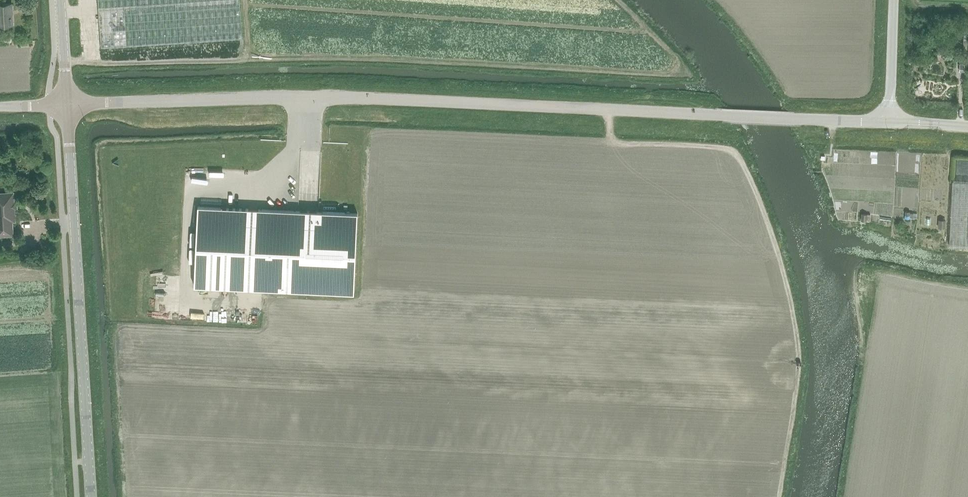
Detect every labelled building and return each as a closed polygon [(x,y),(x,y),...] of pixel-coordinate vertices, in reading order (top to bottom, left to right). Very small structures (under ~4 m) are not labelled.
[(102,48),(242,39),(240,0),(99,0),(102,48)] [(13,24),(12,3),(0,4),(0,25),(13,24)] [(952,181),(949,245),(967,246),(967,181),(952,181)] [(13,235),(12,221),(15,221),(14,208),(13,208),(13,202),(14,202),(13,193),(0,194),(0,236),(13,235)] [(358,213),(198,206),(194,286),(354,293),(358,213)]
